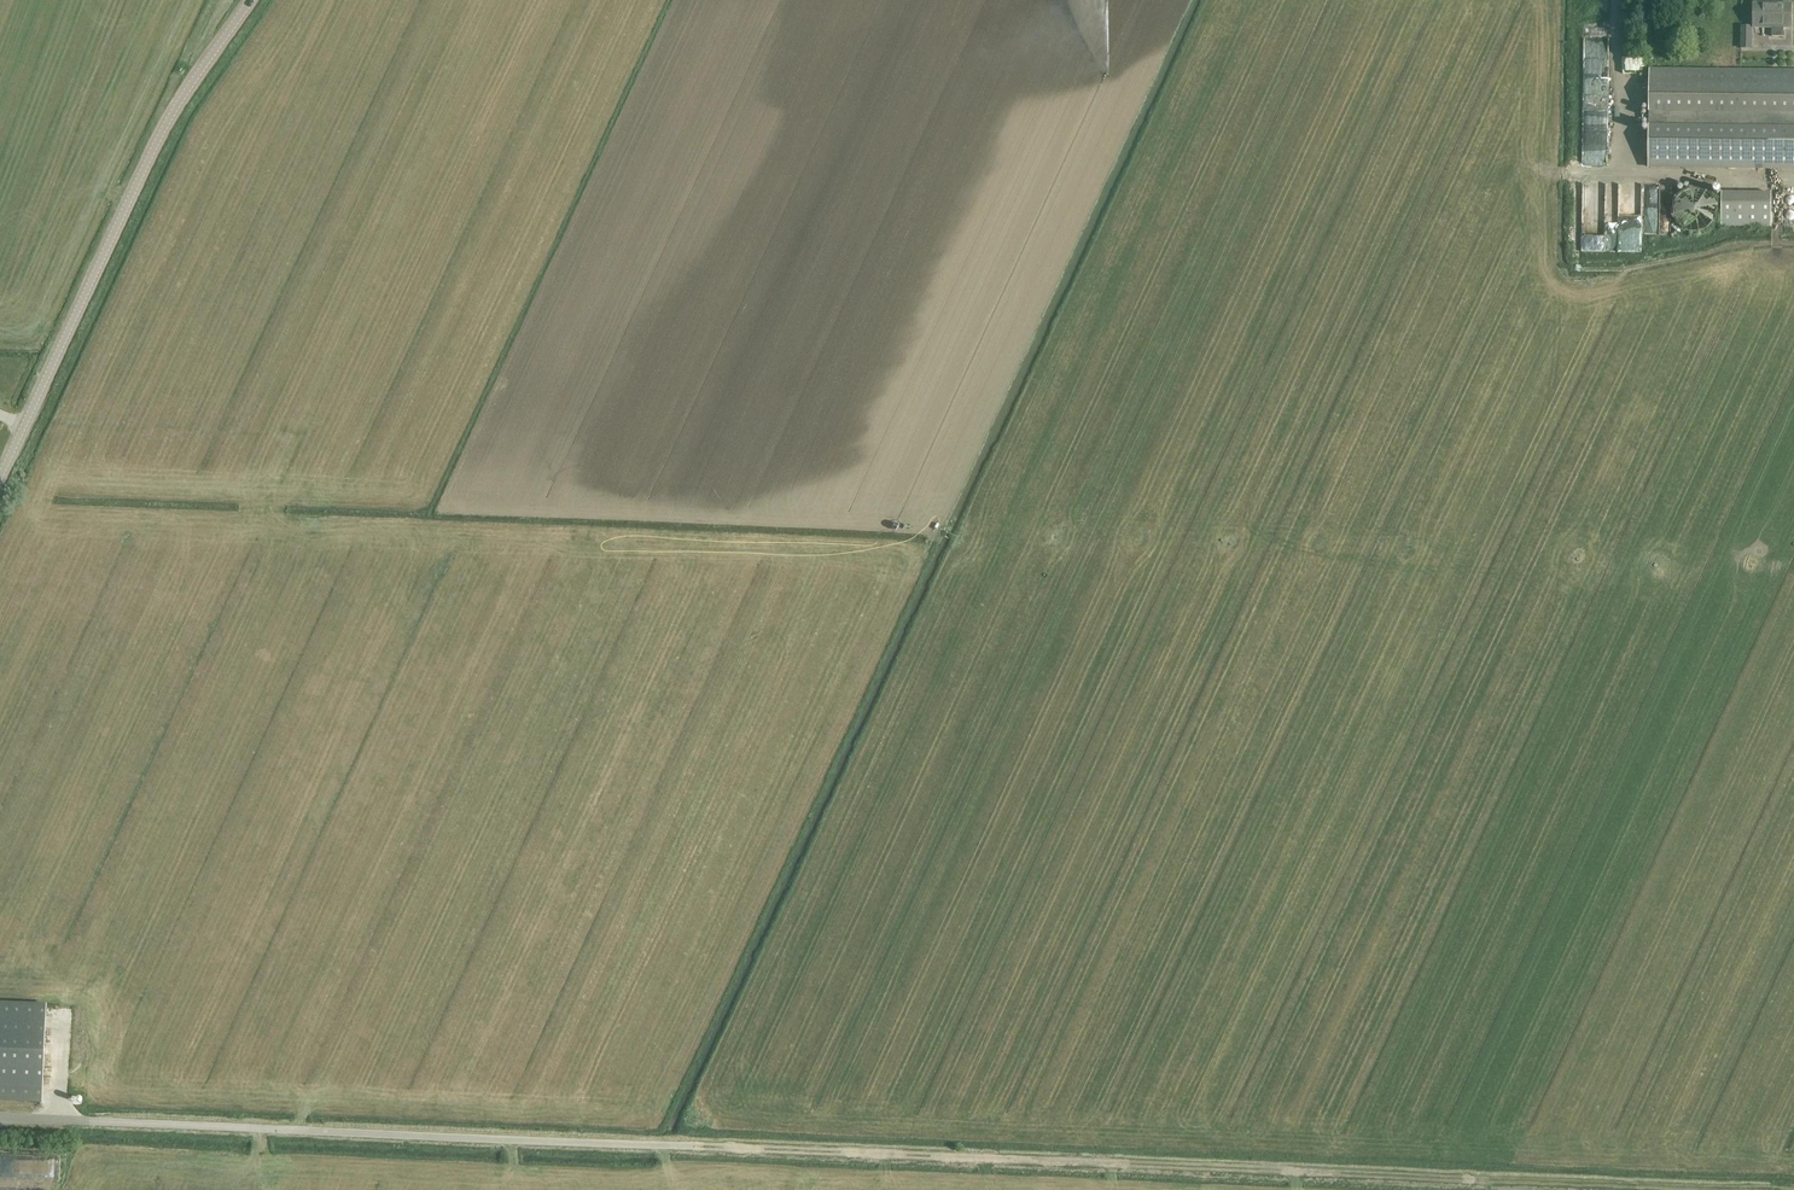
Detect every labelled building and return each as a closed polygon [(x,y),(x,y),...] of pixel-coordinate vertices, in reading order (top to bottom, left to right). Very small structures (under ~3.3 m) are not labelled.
[(1791,5),(1754,4),(1753,27),(1772,27),(1772,37),(1783,37),(1783,27),(1790,27),(1791,5)] [(1742,37),(1741,49),(1752,49),(1752,38),(1742,37)] [(1649,70),(1648,167),(1793,169),(1793,72),(1649,70)] [(1607,163),(1608,79),(1582,79),(1582,163),(1607,163)] [(1582,250),(1616,250),(1616,236),(1605,236),(1605,187),(1581,187),(1582,250)] [(1672,216),(1681,231),(1700,235),(1715,224),(1718,206),(1708,191),(1690,187),(1675,197),(1672,216)] [(1644,233),(1660,233),(1658,192),(1643,192),(1644,233)] [(1771,193),(1722,192),(1721,226),(1770,228),(1771,193)] [(224,577),(214,573),(208,585),(218,589),(224,577)] [(42,1100),(46,1005),(0,1003),(0,1098),(42,1100)]
